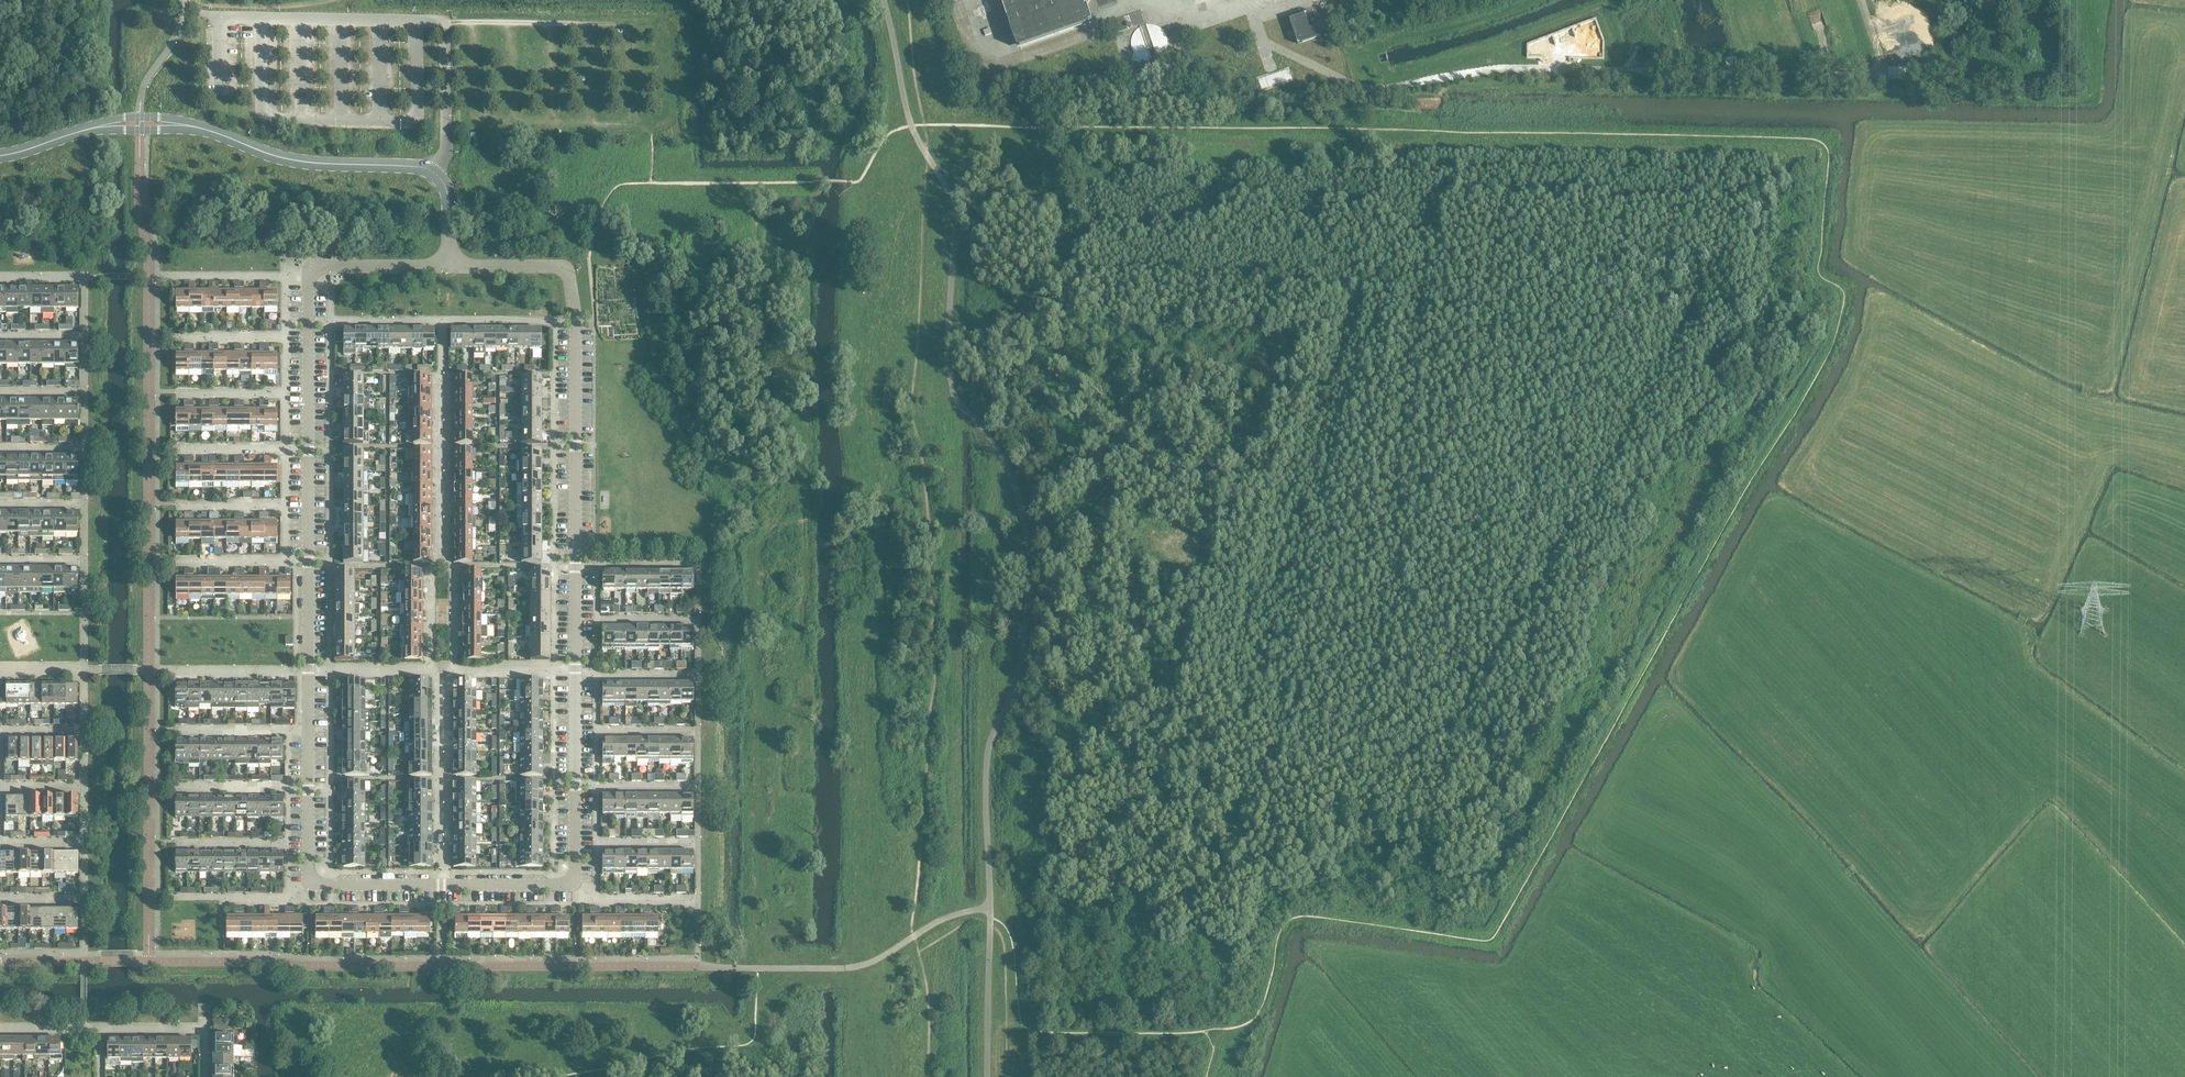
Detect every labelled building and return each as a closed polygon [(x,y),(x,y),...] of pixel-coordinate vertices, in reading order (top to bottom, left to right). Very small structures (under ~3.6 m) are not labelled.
[(1006,2),(1005,2),(1020,46),(1090,22),(1084,7),(1087,6),(1090,0),(1005,0),(1006,2)] [(1321,36),(1313,12),(1290,20),(1298,44),(1321,36)] [(1550,36),(1528,43),(1533,57),(1548,52),(1547,49),(1554,47),(1550,36)] [(1293,81),(1289,67),(1257,78),(1262,92),(1293,81)] [(18,308),(18,289),(7,289),(7,308),(18,308)] [(30,308),(30,289),(18,289),(18,308),(30,308)] [(42,308),(42,289),(30,289),(30,308),(42,308)] [(54,308),(54,289),(42,289),(42,308),(54,308)] [(66,308),(66,289),(54,289),(54,308),(66,308)] [(78,308),(78,289),(66,289),(66,308),(78,308)] [(189,313),(189,291),(176,291),(176,313),(189,313)] [(201,313),(201,291),(189,291),(189,313),(201,313)] [(214,309),(214,291),(201,291),(201,313),(214,313),(214,309)] [(227,308),(227,291),(214,291),(214,309),(227,308)] [(239,313),(239,308),(239,291),(227,291),(227,308),(227,313),(239,313)] [(251,308),(251,291),(239,291),(239,308),(251,308)] [(264,308),(264,291),(251,291),(251,308),(264,308)] [(277,313),(277,291),(264,291),(264,308),(264,313),(277,313)] [(355,354),(355,349),(355,329),(344,329),(344,331),(335,331),(335,345),(344,345),(344,354),(355,354)] [(367,349),(367,329),(355,329),(355,349),(367,349)] [(378,349),(378,329),(367,329),(367,349),(378,349)] [(389,349),(389,329),(378,329),(378,349),(389,349)] [(400,349),(400,329),(389,329),(389,349),(400,349)] [(411,349),(411,329),(400,329),(400,349),(411,349)] [(423,349),(423,329),(411,329),(411,349),(423,349)] [(434,349),(434,329),(423,329),(423,349),(434,349)] [(462,349),(462,329),(451,329),(451,349),(462,349)] [(474,349),(474,329),(462,329),(462,349),(474,349)] [(485,349),(485,329),(474,329),(474,349),(485,349)] [(496,349),(496,329),(485,329),(485,349),(496,349)] [(507,349),(507,329),(496,329),(496,349),(507,349)] [(518,349),(518,329),(507,329),(507,349),(518,349)] [(530,349),(530,329),(518,329),(518,349),(530,349)] [(548,349),(548,338),(546,338),(546,336),(543,336),(543,338),(541,338),(541,329),(530,329),(530,349),(548,349)] [(18,364),(18,345),(6,345),(6,364),(18,364)] [(30,364),(30,345),(18,345),(18,364),(30,364)] [(42,364),(42,345),(30,345),(30,364),(42,364)] [(54,364),(54,345),(42,345),(42,364),(54,364)] [(66,365),(66,345),(54,345),(54,364),(66,365)] [(78,369),(78,345),(66,345),(66,365),(66,369),(78,369)] [(189,376),(189,354),(176,354),(176,376),(189,376)] [(201,376),(201,354),(189,354),(189,376),(201,376)] [(214,371),(214,354),(201,354),(201,376),(214,376),(214,371)] [(226,371),(226,354),(214,354),(214,371),(226,371)] [(239,376),(239,354),(226,354),(226,371),(226,376),(239,376)] [(252,376),(252,354),(239,354),(239,376),(252,376)] [(264,371),(264,354),(252,354),(252,376),(264,376),(264,371)] [(277,371),(277,354),(264,354),(264,371),(277,371)] [(363,388),(363,376),(344,376),(344,388),(363,388)] [(431,388),(431,376),(413,376),(413,388),(431,388)] [(472,388),(472,376),(453,376),(453,388),(472,388)] [(541,388),(541,376),(522,376),(522,388),(541,388)] [(363,399),(363,388),(344,388),(344,399),(363,399)] [(431,399),(431,388),(413,388),(409,388),(409,399),(431,399)] [(472,398),(472,388),(453,388),(453,398),(472,398)] [(541,398),(541,388),(522,388),(522,398),(541,398)] [(472,410),(472,398),(453,398),(453,410),(472,410)] [(541,410),(541,398),(522,398),(522,410),(541,410)] [(369,399),(363,399),(344,399),(344,410),(363,410),(369,410),(369,399)] [(431,410),(431,399),(409,399),(409,410),(431,410)] [(18,421),(18,401),(7,401),(6,421),(18,421)] [(30,421),(30,401),(18,401),(18,421),(30,421)] [(42,421),(42,401),(30,401),(30,421),(42,421)] [(54,421),(54,401),(42,401),(42,421),(54,421)] [(66,421),(66,401),(54,401),(54,421),(66,421)] [(78,427),(78,401),(66,401),(66,421),(66,427),(78,427)] [(189,432),(189,410),(176,410),(176,432),(189,432)] [(201,432),(201,410),(189,410),(189,432),(201,432)] [(214,432),(214,410),(201,410),(201,432),(214,432)] [(227,432),(227,427),(227,410),(214,410),(214,432),(227,432)] [(239,427),(239,410),(227,410),(227,427),(239,427)] [(252,427),(252,410),(239,410),(239,427),(252,427)] [(264,432),(264,410),(252,410),(252,427),(252,432),(264,432)] [(277,432),(277,410),(264,410),(264,432),(277,432)] [(363,421),(363,410),(344,410),(344,421),(363,421)] [(431,421),(431,410),(409,410),(409,421),(413,421),(431,421)] [(472,421),(472,410),(453,410),(453,421),(472,421)] [(541,421),(541,410),(522,410),(522,421),(541,421)] [(363,433),(363,421),(344,421),(344,433),(363,433)] [(431,433),(431,421),(413,421),(413,433),(431,433)] [(472,433),(472,421),(453,421),(453,433),(472,433)] [(541,433),(541,421),(522,421),(522,433),(541,433)] [(363,444),(363,433),(344,433),(344,444),(363,444)] [(431,444),(431,433),(413,433),(413,444),(431,444)] [(472,444),(472,433),(453,433),(453,444),(472,444)] [(541,444),(541,433),(522,433),(522,444),(541,444)] [(363,461),(363,450),(344,450),(344,461),(363,461)] [(431,461),(431,450),(413,450),(413,461),(431,461)] [(475,461),(475,450),(453,450),(453,461),(472,461),(475,461)] [(541,462),(541,450),(522,450),(522,461),(541,462)] [(18,481),(18,457),(6,457),(6,477),(6,481),(18,481)] [(30,481),(30,457),(18,457),(18,481),(30,481)] [(42,481),(42,457),(30,457),(30,481),(42,481)] [(54,481),(54,457),(42,457),(42,481),(54,481)] [(66,481),(66,457),(54,457),(54,481),(66,481)] [(78,481),(78,457),(66,457),(66,481),(78,481)] [(252,483),(252,466),(247,466),(247,463),(244,461),(244,457),(239,457),(239,463),(239,466),(239,483),(252,483)] [(363,473),(363,461),(344,461),(344,473),(363,473)] [(431,473),(431,461),(413,461),(413,473),(431,473)] [(472,473),(472,461),(453,461),(453,473),(472,473)] [(541,473),(541,462),(522,461),(522,473),(541,473)] [(189,488),(189,466),(176,466),(176,488),(189,488)] [(201,488),(201,466),(189,466),(189,488),(201,488)] [(214,488),(214,466),(201,466),(201,488),(214,488)] [(227,488),(227,466),(214,466),(214,488),(227,488)] [(239,483),(239,466),(227,466),(227,488),(239,488),(239,483)] [(264,488),(264,483),(264,466),(252,466),(252,483),(252,488),(264,488)] [(277,483),(277,466),(264,466),(264,483),(277,483)] [(367,473),(363,473),(344,473),(344,484),(367,484),(367,473)] [(431,484),(431,473),(413,473),(413,484),(431,484)] [(472,484),(472,473),(453,473),(453,484),(472,484)] [(541,484),(541,473),(522,473),(522,484),(541,484)] [(367,495),(367,484),(344,484),(344,495),(363,495),(367,495)] [(431,495),(431,484),(413,484),(413,495),(431,495)] [(472,495),(472,484),(453,484),(453,495),(472,495)] [(541,484),(522,484),(517,484),(517,495),(541,495),(541,484)] [(363,506),(363,495),(344,495),(344,506),(363,506)] [(431,495),(413,495),(409,495),(409,506),(431,506),(431,495)] [(472,506),(472,495),(453,495),(453,506),(472,506)] [(541,506),(541,495),(517,495),(517,506),(541,506)] [(363,518),(363,506),(344,506),(344,518),(363,518)] [(431,518),(431,506),(409,506),(409,518),(413,518),(431,518)] [(472,518),(472,506),(453,506),(453,518),(472,518)] [(541,518),(541,506),(517,506),(517,518),(541,518)] [(18,533),(18,513),(6,513),(6,533),(18,533)] [(30,533),(30,513),(18,513),(18,533),(30,533)] [(42,537),(42,513),(30,513),(30,533),(30,537),(42,537)] [(54,533),(54,513),(42,513),(42,537),(54,537),(54,533)] [(66,533),(66,513),(54,513),(54,533),(66,533)] [(78,533),(78,513),(66,513),(66,533),(78,533)] [(367,518),(363,518),(344,518),(344,529),(367,529),(367,518)] [(431,529),(431,518),(413,518),(413,529),(431,529)] [(476,518),(472,518),(453,518),(453,529),(476,529),(476,518)] [(541,529),(541,518),(517,518),(517,529),(522,529),(541,529)] [(189,544),(189,539),(189,522),(176,522),(176,544),(189,544)] [(201,539),(201,522),(189,522),(189,539),(201,539)] [(214,539),(214,522),(201,522),(201,539),(214,539)] [(226,539),(226,522),(214,522),(214,539),(226,539)] [(239,544),(239,522),(226,522),(226,539),(226,544),(239,544)] [(251,544),(251,522),(239,522),(239,544),(251,544)] [(264,544),(264,522),(251,522),(251,544),(264,544)] [(277,544),(277,522),(264,522),(264,544),(277,544)] [(367,540),(367,529),(344,529),(344,540),(363,540),(367,540)] [(431,540),(431,529),(413,529),(413,540),(431,540)] [(476,540),(476,529),(453,529),(454,540),(476,540)] [(541,540),(541,529),(522,529),(522,540),(541,540)] [(363,551),(363,540),(344,540),(344,551),(363,551)] [(431,551),(431,540),(413,540),(413,551),(431,551)] [(476,551),(476,540),(454,540),(454,551),(472,551),(476,551)] [(541,551),(541,540),(522,540),(522,551),(541,551)] [(363,563),(363,551),(344,551),(344,563),(363,563)] [(431,563),(431,551),(413,551),(413,563),(431,563)] [(472,563),(472,551),(454,551),(454,563),(472,563)] [(541,563),(541,551),(522,551),(522,563),(541,563)] [(18,589),(18,569),(6,569),(6,589),(18,589)] [(30,593),(30,569),(18,569),(18,589),(18,593),(30,593)] [(42,593),(42,589),(42,569),(30,569),(30,593),(42,593)] [(54,589),(54,569),(42,569),(42,589),(54,589)] [(66,589),(66,569),(54,569),(54,589),(54,593),(66,593),(66,589)] [(78,589),(78,569),(66,569),(66,589),(78,589)] [(239,578),(239,575),(239,569),(235,569),(235,573),(233,575),(233,578),(227,578),(227,600),(239,600),(239,578)] [(264,578),(264,575),(264,569),(260,569),(260,573),(261,574),(260,577),(256,576),(252,577),(252,578),(252,600),(264,600),(264,578)] [(354,582),(354,570),(335,570),(335,582),(354,582)] [(423,582),(423,570),(404,570),(404,582),(423,582)] [(481,582),(481,570),(462,570),(462,582),(481,582)] [(550,582),(550,570),(531,570),(531,582),(550,582)] [(614,590),(614,571),(602,571),(602,590),(614,590)] [(625,590),(625,571),(614,571),(614,590),(625,590)] [(636,590),(636,571),(625,571),(625,590),(625,593),(636,593),(636,590)] [(648,590),(648,571),(636,571),(636,590),(648,590)] [(659,594),(659,571),(648,571),(648,590),(648,594),(659,594)] [(670,594),(670,571),(659,571),(659,594),(670,594)] [(681,590),(681,571),(670,571),(670,594),(681,594),(681,590)] [(693,590),(693,571),(681,571),(681,590),(693,590)] [(189,600),(189,578),(176,578),(176,600),(189,600)] [(201,600),(201,578),(189,578),(189,600),(201,600)] [(214,600),(214,578),(201,578),(201,600),(214,600)] [(227,600),(227,578),(214,578),(214,600),(227,600)] [(252,600),(252,578),(239,578),(239,600),(252,600)] [(277,600),(277,578),(264,578),(264,600),(277,600)] [(290,600),(290,578),(277,578),(277,600),(290,600)] [(359,582),(354,582),(335,582),(335,593),(354,593),(359,593),(359,582)] [(423,593),(423,582),(404,582),(404,593),(423,593)] [(485,593),(485,582),(481,582),(462,582),(462,593),(481,593),(485,593)] [(550,593),(550,582),(531,582),(530,593),(550,593)] [(354,604),(354,593),(335,593),(335,604),(354,604)] [(423,604),(423,598),(423,593),(404,593),(401,593),(401,604),(423,604)] [(481,604),(481,593),(462,593),(462,604),(481,604)] [(550,604),(550,593),(530,593),(530,604),(550,604)] [(359,604),(354,604),(335,604),(335,615),(354,615),(359,615),(359,604)] [(423,615),(423,606),(423,604),(401,604),(401,615),(404,615),(423,615)] [(481,615),(481,604),(462,604),(462,615),(481,615)] [(550,615),(550,604),(530,604),(530,615),(550,615)] [(354,626),(354,615),(335,615),(335,626),(354,626)] [(423,626),(423,616),(423,615),(404,615),(404,626),(423,626)] [(481,626),(481,615),(462,615),(462,626),(481,626)] [(550,626),(550,615),(530,615),(530,626),(550,626)] [(354,638),(354,626),(335,626),(335,638),(354,638)] [(423,638),(423,626),(404,626),(404,638),(423,638)] [(481,638),(481,626),(462,626),(462,638),(481,638)] [(550,638),(550,631),(550,626),(530,626),(526,626),(526,638),(530,638),(550,638)] [(614,650),(614,627),(602,627),(602,650),(614,650)] [(625,650),(625,627),(614,627),(614,650),(625,650)] [(636,650),(636,627),(625,627),(625,650),(636,650)] [(647,650),(647,627),(636,627),(636,650),(647,650)] [(659,650),(659,646),(659,627),(647,627),(647,650),(659,650)] [(670,646),(670,627),(659,627),(659,646),(670,646)] [(681,650),(681,627),(670,627),(670,646),(670,650),(681,650)] [(693,650),(693,627),(681,627),(681,650),(693,650)] [(354,649),(354,638),(335,638),(335,649),(354,649)] [(423,649),(423,638),(404,638),(401,638),(401,649),(423,649)] [(481,649),(481,638),(462,638),(462,649),(481,649)] [(550,649),(550,638),(530,638),(530,649),(550,649)] [(354,661),(354,649),(335,649),(335,661),(354,661)] [(423,661),(423,654),(423,649),(401,649),(401,661),(423,661)] [(481,661),(481,649),(462,649),(462,661),(481,661)] [(550,661),(550,649),(530,649),(530,661),(550,661)] [(365,691),(365,680),(343,680),(343,690),(365,691)] [(431,691),(431,682),(431,680),(409,680),(409,691),(431,691)] [(476,690),(476,680),(453,680),(453,690),(476,690)] [(542,690),(542,682),(542,680),(520,680),(520,690),(542,690)] [(18,705),(18,685),(12,685),(9,683),(6,683),(6,705),(18,705)] [(30,705),(30,683),(28,683),(24,685),(18,685),(18,705),(30,705)] [(42,705),(42,685),(36,685),(32,683),(30,683),(30,705),(42,705)] [(54,705),(54,683),(52,683),(48,685),(42,685),(42,705),(54,705)] [(66,705),(66,685),(60,685),(56,683),(54,683),(54,705),(66,705)] [(78,705),(78,683),(75,683),(72,685),(66,685),(66,705),(78,705)] [(188,709),(188,683),(175,683),(175,704),(176,704),(175,707),(184,709),(184,707),(187,707),(187,709),(188,709)] [(200,704),(200,683),(188,683),(188,709),(200,709),(200,704)] [(212,704),(212,683),(200,683),(200,704),(212,704)] [(223,709),(223,683),(212,683),(212,704),(212,709),(223,709)] [(235,709),(235,683),(223,683),(223,709),(235,709)] [(248,709),(248,683),(235,683),(235,709),(248,709)] [(259,709),(259,704),(259,683),(248,683),(248,709),(259,709)] [(271,704),(271,683),(259,683),(259,704),(271,704)] [(283,709),(283,683),(271,683),(271,704),(271,709),(283,709)] [(295,709),(295,683),(283,683),(283,709),(295,709)] [(614,706),(614,683),(602,683),(602,706),(614,706)] [(625,702),(625,683),(614,683),(614,706),(625,706),(625,702)] [(637,702),(637,683),(625,683),(625,702),(637,702)] [(648,702),(648,683),(637,683),(637,702),(648,702)] [(659,706),(659,683),(648,683),(648,702),(648,706),(659,706)] [(670,702),(670,683),(659,683),(659,706),(670,706),(670,702)] [(681,702),(681,683),(670,683),(670,702),(681,702)] [(693,702),(693,683),(681,683),(681,702),(693,702)] [(365,701),(365,691),(343,690),(343,701),(365,701)] [(476,701),(476,690),(453,690),(453,701),(476,701)] [(542,701),(542,690),(520,690),(520,701),(542,701)] [(431,701),(431,691),(409,691),(409,701),(431,701)] [(365,712),(365,701),(343,701),(343,712),(365,712)] [(431,712),(431,701),(409,701),(409,712),(431,712)] [(476,712),(476,701),(453,701),(453,712),(476,712)] [(542,701),(520,701),(516,701),(516,712),(520,712),(542,712),(542,701)] [(365,722),(365,712),(343,712),(343,722),(365,722)] [(431,722),(431,713),(431,712),(409,712),(409,722),(431,722)] [(476,722),(476,712),(453,712),(453,722),(476,722)] [(542,722),(542,712),(520,712),(520,722),(542,722)] [(365,733),(365,722),(343,722),(343,733),(365,733)] [(431,733),(431,726),(431,722),(409,722),(409,733),(431,733)] [(476,733),(476,722),(453,722),(453,733),(476,733)] [(542,733),(542,722),(520,722),(520,733),(542,733)] [(365,743),(365,733),(343,733),(343,743),(365,743)] [(431,743),(431,734),(431,733),(409,733),(409,743),(431,743)] [(476,743),(476,733),(453,733),(453,743),(476,743)] [(542,743),(542,733),(520,733),(520,743),(542,743)] [(18,761),(18,741),(12,741),(9,739),(6,739),(6,761),(18,761)] [(30,761),(30,739),(28,739),(24,741),(18,741),(18,761),(30,761)] [(42,761),(42,741),(36,741),(32,739),(30,739),(30,761),(42,761)] [(54,761),(54,739),(52,739),(48,741),(42,741),(42,761),(54,761)] [(66,761),(66,741),(60,741),(56,739),(54,739),(54,761),(66,761)] [(78,761),(78,739),(75,739),(72,741),(66,741),(66,761),(78,761)] [(188,762),(188,739),(175,739),(175,763),(184,764),(184,762),(188,762)] [(200,760),(200,739),(188,739),(188,762),(188,765),(200,765),(200,760)] [(212,760),(212,739),(200,739),(200,760),(212,760)] [(223,760),(223,739),(212,739),(212,760),(223,760)] [(235,760),(235,739),(223,739),(223,760),(235,760)] [(247,764),(247,739),(235,739),(235,760),(235,764),(247,764)] [(259,764),(259,739),(247,739),(247,764),(259,764)] [(271,764),(271,760),(271,739),(259,739),(259,764),(271,764)] [(283,760),(283,739),(271,739),(271,760),(283,760)] [(614,758),(614,739),(602,739),(602,758),(614,758)] [(625,758),(625,739),(614,739),(614,758),(625,758)] [(636,758),(636,739),(625,739),(625,758),(636,758)] [(648,762),(648,739),(636,739),(636,758),(636,762),(648,762)] [(659,762),(659,739),(648,739),(648,762),(659,762)] [(670,762),(670,739),(659,739),(659,762),(670,762)] [(681,762),(681,739),(670,739),(670,762),(681,762)] [(693,762),(693,739),(681,739),(681,762),(693,762)] [(370,743),(365,743),(343,743),(343,754),(365,754),(370,754),(370,743)] [(431,754),(431,746),(431,743),(409,743),(409,754),(431,754)] [(476,754),(476,743),(453,743),(453,754),(476,754)] [(542,754),(542,743),(520,743),(520,754),(542,754)] [(365,765),(365,754),(343,754),(342,764),(365,765)] [(431,765),(431,756),(431,754),(409,754),(409,765),(431,765)] [(476,765),(476,754),(453,754),(453,765),(476,765)] [(542,765),(542,754),(520,754),(520,765),(542,765)] [(369,765),(365,765),(342,764),(342,776),(369,776),(369,765)] [(431,776),(431,765),(409,765),(409,776),(431,776)] [(480,776),(480,765),(476,765),(453,765),(453,776),(480,776)] [(542,776),(542,765),(520,765),(520,776),(542,776)] [(370,793),(370,783),(365,783),(365,782),(342,782),(342,793),(365,793),(370,793)] [(431,793),(431,782),(405,782),(405,793),(409,793),(431,793)] [(480,793),(480,782),(475,782),(453,782),(453,793),(475,793),(480,793)] [(542,793),(542,782),(520,782),(516,782),(516,793),(542,793)] [(365,803),(365,793),(342,793),(342,803),(365,803)] [(431,803),(431,795),(431,793),(409,793),(409,803),(431,803)] [(475,804),(475,793),(453,793),(453,804),(475,804)] [(542,803),(542,793),(516,793),(516,803),(520,803),(542,803)] [(18,817),(18,797),(12,797),(9,795),(6,795),(6,822),(18,822),(18,817)] [(30,817),(30,795),(28,795),(24,797),(18,797),(18,817),(30,817)] [(42,817),(42,797),(36,797),(32,795),(30,795),(30,817),(42,817)] [(54,822),(54,817),(54,795),(52,795),(48,797),(42,797),(42,817),(42,822),(54,822)] [(66,817),(66,797),(60,797),(56,795),(54,795),(54,817),(66,817)] [(78,817),(78,795),(75,795),(72,797),(66,797),(66,817),(78,817)] [(614,814),(614,795),(602,795),(602,814),(614,814)] [(625,814),(625,795),(614,795),(614,814),(614,819),(625,819),(625,814)] [(636,814),(636,795),(625,795),(625,814),(636,814)] [(648,814),(648,795),(636,795),(636,814),(636,818),(648,818),(648,814)] [(659,814),(659,795),(648,795),(648,814),(659,814)] [(670,814),(670,795),(659,795),(659,814),(670,814)] [(681,818),(681,795),(670,795),(670,814),(670,818),(681,818)] [(693,818),(693,795),(681,795),(681,818),(693,818)] [(188,817),(188,796),(175,796),(175,817),(188,817)] [(200,817),(200,796),(188,796),(188,817),(200,817)] [(212,817),(212,796),(200,796),(200,817),(212,817)] [(223,817),(223,796),(212,796),(212,817),(223,817)] [(235,817),(235,796),(223,796),(223,817),(235,817)] [(247,817),(247,796),(235,796),(235,817),(247,817)] [(259,817),(259,796),(247,796),(247,817),(259,817)] [(271,817),(271,796),(259,796),(259,817),(271,817)] [(283,817),(283,796),(271,796),(271,817),(271,822),(282,822),(282,817),(283,817)] [(369,803),(365,803),(342,803),(342,814),(365,814),(369,814),(369,803)] [(431,814),(431,803),(409,803),(409,814),(431,814)] [(542,814),(542,803),(520,803),(520,814),(542,814)] [(476,814),(475,804),(453,804),(453,814),(476,814)] [(365,825),(365,814),(342,814),(342,825),(365,825)] [(431,825),(431,816),(431,814),(409,814),(409,825),(431,825)] [(476,825),(476,814),(453,814),(453,825),(476,825)] [(542,825),(542,814),(520,814),(520,825),(542,825)] [(365,835),(365,825),(342,825),(342,835),(365,835)] [(431,835),(431,825),(409,825),(409,835),(431,835)] [(476,835),(476,825),(453,825),(453,835),(476,835)] [(542,835),(542,825),(520,825),(520,835),(542,835)] [(365,846),(365,835),(342,835),(342,846),(365,846)] [(431,846),(431,839),(431,835),(409,835),(409,846),(431,846)] [(476,846),(476,835),(453,835),(453,846),(476,846)] [(542,845),(542,835),(520,835),(520,846),(542,845)] [(542,856),(542,845),(520,846),(520,856),(542,856)] [(365,856),(365,846),(342,846),(342,856),(365,856)] [(431,856),(431,846),(409,846),(409,856),(431,856)] [(476,856),(476,846),(453,846),(453,856),(476,856)] [(18,873),(18,853),(12,853),(9,851),(6,851),(6,873),(18,873)] [(30,873),(30,851),(28,851),(24,853),(18,853),(18,873),(30,873)] [(42,873),(42,853),(36,853),(32,851),(30,851),(30,873),(42,873)] [(54,873),(54,851),(52,851),(48,853),(42,853),(42,873),(54,873)] [(66,873),(66,853),(60,853),(56,851),(54,851),(54,873),(66,873)] [(78,873),(78,851),(75,851),(72,853),(66,853),(66,873),(78,873)] [(188,872),(188,851),(175,851),(175,872),(188,872)] [(200,872),(200,851),(188,851),(188,872),(200,872)] [(212,872),(212,851),(200,851),(200,872),(212,872)] [(223,872),(223,851),(212,851),(212,872),(223,872)] [(235,872),(235,851),(223,851),(223,872),(235,872)] [(247,872),(247,851),(235,851),(235,872),(247,872)] [(259,872),(259,851),(247,851),(247,872),(259,872)] [(271,872),(271,851),(259,851),(259,872),(271,872)] [(283,872),(283,851),(271,851),(271,872),(283,872)] [(614,870),(614,851),(602,851),(602,870),(614,870)] [(625,870),(625,851),(614,851),(614,870),(625,870)] [(636,874),(636,851),(625,851),(625,870),(625,874),(636,874)] [(647,874),(647,851),(636,851),(636,874),(647,874)] [(659,870),(659,851),(647,851),(647,874),(659,874),(659,870)] [(670,870),(670,851),(659,851),(659,870),(670,870)] [(681,870),(681,851),(670,851),(670,870),(670,874),(681,874),(681,870)] [(693,870),(693,851),(681,851),(681,870),(693,870)] [(365,867),(365,856),(342,856),(342,867),(365,867)] [(431,867),(431,856),(409,856),(409,867),(431,867)] [(476,867),(476,856),(453,856),(453,867),(476,867)] [(542,867),(542,856),(520,856),(516,856),(516,867),(542,867)] [(18,929),(18,909),(12,909),(9,907),(6,907),(6,929),(18,929)] [(30,929),(30,907),(28,907),(24,909),(18,909),(18,929),(30,929)] [(42,929),(42,909),(36,909),(33,907),(30,907),(30,929),(42,929)] [(54,929),(54,907),(52,907),(48,909),(42,909),(42,929),(54,929)] [(66,929),(66,909),(60,909),(56,907),(54,907),(54,929),(66,929)] [(78,929),(78,907),(75,907),(72,909),(66,909),(66,929),(78,929)] [(277,938),(277,916),(269,916),(269,907),(265,907),(265,913),(265,916),(264,938),(277,938)] [(239,938),(239,916),(226,916),(226,938),(239,938)] [(252,938),(252,916),(239,916),(239,938),(252,938)] [(264,938),(265,916),(252,916),(252,938),(264,938)] [(308,934),(308,923),(303,923),(303,916),(277,916),(277,938),(290,938),(290,934),(308,934)] [(329,938),(329,916),(315,916),(315,922),(315,927),(315,938),(329,938)] [(341,938),(341,916),(329,916),(329,938),(341,938)] [(354,938),(354,916),(341,916),(341,938),(354,938)] [(366,934),(366,916),(354,916),(354,938),(366,938),(366,934)] [(379,934),(379,916),(366,916),(366,934),(379,934)] [(392,938),(392,934),(392,916),(379,916),(379,934),(379,938),(392,938)] [(404,934),(404,916),(392,916),(392,934),(404,934)] [(417,938),(417,934),(417,917),(404,916),(404,934),(404,938),(417,938)] [(430,934),(430,917),(417,917),(417,934),(430,934)] [(468,938),(468,917),(455,917),(455,938),(468,938)] [(480,938),(480,917),(468,917),(468,938),(480,938)] [(493,938),(493,917),(480,917),(480,938),(493,938)] [(505,938),(505,917),(493,917),(493,938),(505,938)] [(518,938),(518,917),(505,917),(505,938),(518,938)] [(530,938),(530,917),(518,917),(518,938),(530,938)] [(543,938),(543,917),(530,917),(530,938),(543,938)] [(556,938),(556,917),(543,917),(543,938),(556,938)] [(569,939),(569,917),(556,917),(556,938),(569,939)] [(595,938),(595,917),(582,917),(582,939),(595,938)] [(607,938),(607,917),(595,917),(595,938),(607,938)] [(620,939),(620,917),(607,917),(607,938),(620,939)] [(633,939),(633,917),(620,917),(620,939),(633,939)] [(645,938),(645,917),(633,917),(633,939),(645,938)] [(658,939),(658,917),(645,917),(645,938),(658,939)] [(13,1060),(13,1034),(1,1034),(1,1039),(1,1060),(3,1060),(3,1056),(11,1056),(11,1060),(13,1060)] [(25,1060),(25,1039),(25,1034),(13,1034),(13,1060),(15,1060),(15,1056),(23,1056),(23,1060),(25,1060)] [(238,1046),(238,1035),(213,1035),(213,1046),(233,1046),(238,1046)] [(37,1060),(37,1039),(25,1039),(25,1060),(27,1060),(27,1056),(35,1056),(35,1060),(37,1060)] [(48,1060),(48,1039),(37,1039),(37,1060),(48,1060)] [(61,1055),(61,1039),(48,1039),(48,1060),(62,1060),(62,1055),(61,1055)] [(120,1058),(120,1039),(107,1039),(107,1058),(119,1058),(120,1058)] [(132,1063),(132,1039),(120,1039),(120,1058),(119,1058),(119,1063),(132,1063)] [(143,1058),(143,1039),(132,1039),(132,1063),(143,1063),(143,1058)] [(155,1058),(155,1039),(143,1039),(143,1058),(155,1058)] [(167,1058),(167,1039),(155,1039),(155,1058),(167,1058)] [(179,1058),(179,1039),(167,1039),(167,1058),(179,1058)] [(191,1058),(191,1039),(179,1039),(179,1058),(191,1058)] [(233,1057),(233,1046),(213,1046),(213,1057),(233,1057)] [(233,1068),(233,1057),(213,1057),(213,1068),(233,1068)] [(233,1068),(213,1068),(213,1076),(233,1076),(233,1068)]
